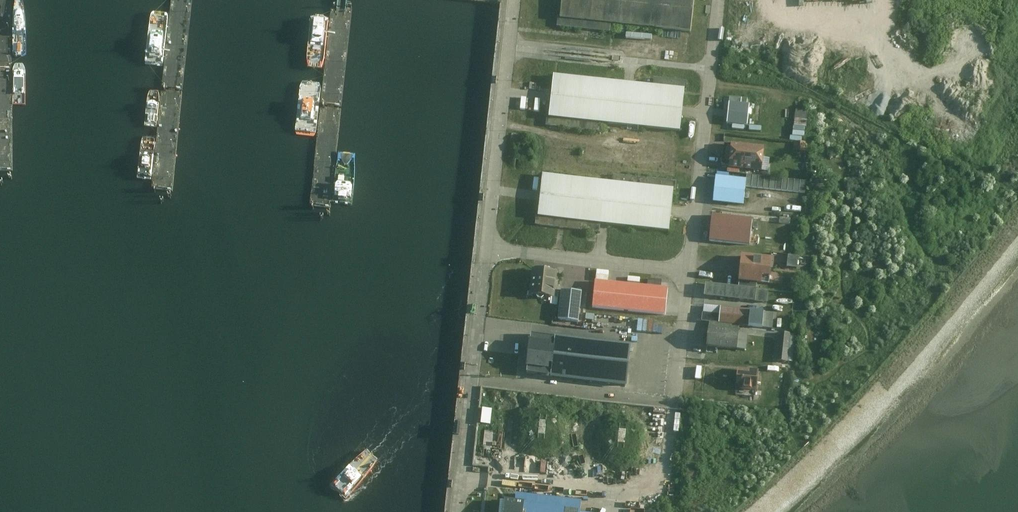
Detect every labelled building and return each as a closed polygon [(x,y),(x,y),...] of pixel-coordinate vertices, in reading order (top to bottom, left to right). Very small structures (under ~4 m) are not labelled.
[(558,27),(609,32),(610,21),(692,29),(695,0),(561,0),(558,27)] [(682,88),(553,75),(551,96),(548,127),(599,132),(600,123),(678,131),(680,110),(682,88)] [(728,101),(726,123),(747,125),(750,103),(728,101)] [(807,110),(794,108),(791,134),(804,136),(807,110)] [(796,140),(796,150),(809,150),(809,140),(796,140)] [(724,141),(721,165),(761,170),(763,145),(724,141)] [(590,145),(589,158),(626,161),(627,149),(590,145)] [(610,180),(544,174),(542,197),(539,227),(598,233),(599,221),(605,222),(670,228),(672,211),(675,178),(611,172),(610,180)] [(747,178),(746,186),(805,193),(806,181),(747,174),(747,178)] [(747,178),(715,175),(713,200),(744,203),(746,186),(747,178)] [(527,210),(526,223),(538,224),(539,211),(527,210)] [(754,219),(713,215),(712,228),(710,240),(751,244),(754,219)] [(759,255),(742,254),(740,281),(771,284),(773,257),(759,255)] [(798,255),(786,254),(786,262),(798,263),(798,255)] [(534,269),(531,294),(553,296),(554,285),(556,271),(534,269)] [(666,286),(595,280),(593,307),(664,313),(665,306),(666,286)] [(769,290),(707,283),(705,295),(768,302),(769,290)] [(583,291),(562,289),(558,319),(579,322),(583,291)] [(703,311),(722,313),(722,306),(704,304),(703,311)] [(703,311),(703,319),(747,324),(749,309),(722,306),(722,313),(703,311)] [(749,309),(747,324),(761,326),(763,311),(749,309)] [(774,312),(763,311),(761,326),(772,327),(774,312)] [(630,316),(630,328),(645,329),(645,317),(630,316)] [(709,327),(707,345),(736,348),(738,333),(738,330),(726,329),(709,327)] [(791,333),(781,332),(777,360),(788,361),(791,333)] [(527,367),(526,373),(550,376),(550,370),(553,342),(554,335),(531,333),(530,340),(530,342),(529,353),(527,365),(527,367)] [(746,333),(738,333),(736,348),(745,349),(746,333)] [(550,370),(550,376),(624,384),(629,344),(554,335),(553,342),(550,370)] [(748,370),(737,369),(736,386),(756,388),(758,371),(748,370)] [(494,424),(495,408),(486,408),(485,423),(494,424)] [(516,492),(515,505),(506,504),(505,511),(581,511),(583,499),(516,492)]
